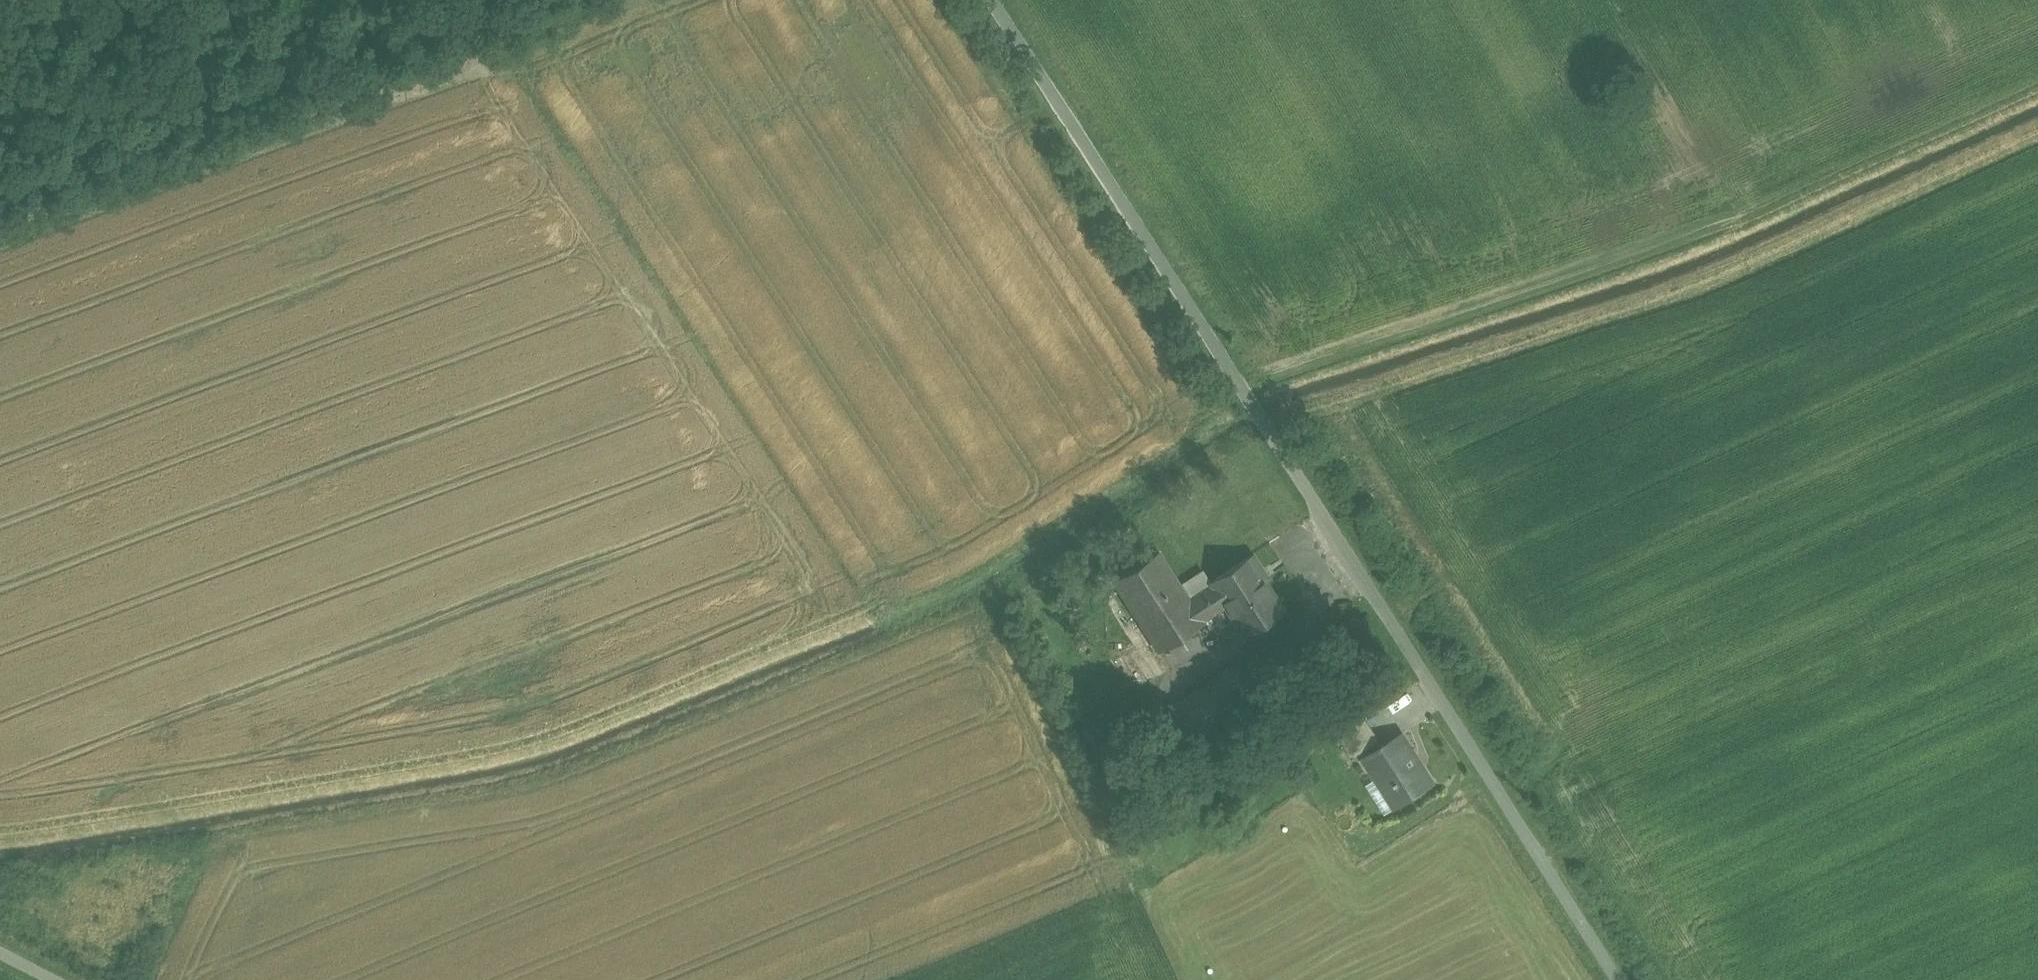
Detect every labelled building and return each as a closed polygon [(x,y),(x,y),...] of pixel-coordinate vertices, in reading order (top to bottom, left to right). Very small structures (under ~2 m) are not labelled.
[(1170,552),(1112,589),(1160,663),(1230,618),(1247,644),(1287,619),(1245,554),(1193,588),(1170,552)] [(1409,734),(1358,762),(1388,816),(1438,788),(1409,734)]
